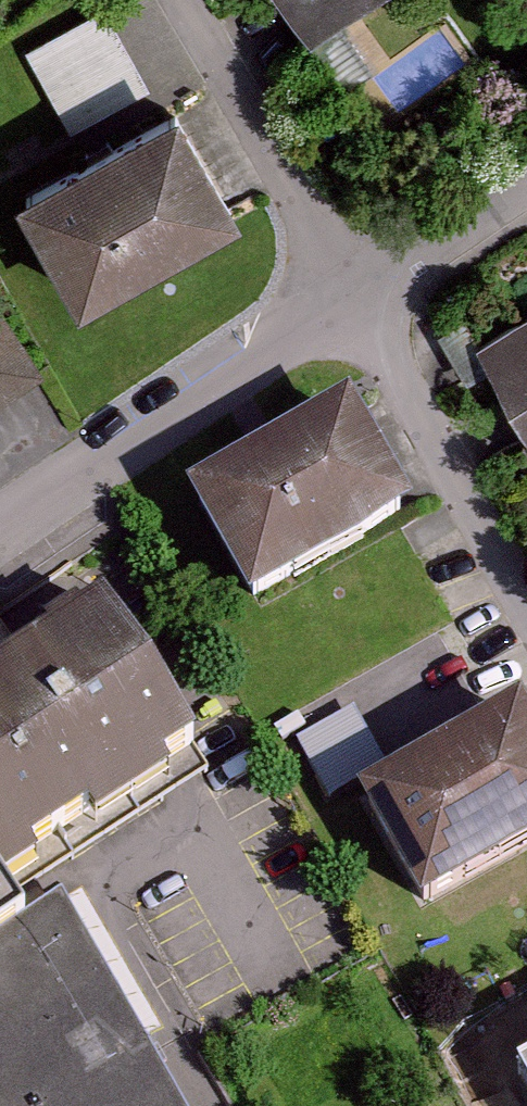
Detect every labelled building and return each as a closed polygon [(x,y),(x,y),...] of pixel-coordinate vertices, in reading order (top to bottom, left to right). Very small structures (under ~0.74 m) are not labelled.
[(308,39),(363,0),(280,0),(308,39)] [(71,124),(151,87),(111,4),(32,41),(71,124)] [(166,120),(18,203),(74,307),(224,226),(166,120)] [(475,346),(526,439),(526,317),(475,346)] [(34,386),(0,337),(0,408),(34,386)] [(350,406),(198,494),(259,599),(411,512),(350,406)] [(102,605),(0,668),(0,870),(193,750),(102,605)] [(300,725),(326,790),(378,768),(352,704),(300,725)] [(363,789),(420,898),(526,839),(526,712),(523,705),(363,789)] [(27,929),(0,886),(0,945),(27,929)] [(49,915),(27,929),(0,945),(0,1105),(169,1105),(49,915)] [(518,1076),(526,1092),(526,1071),(518,1076)]
